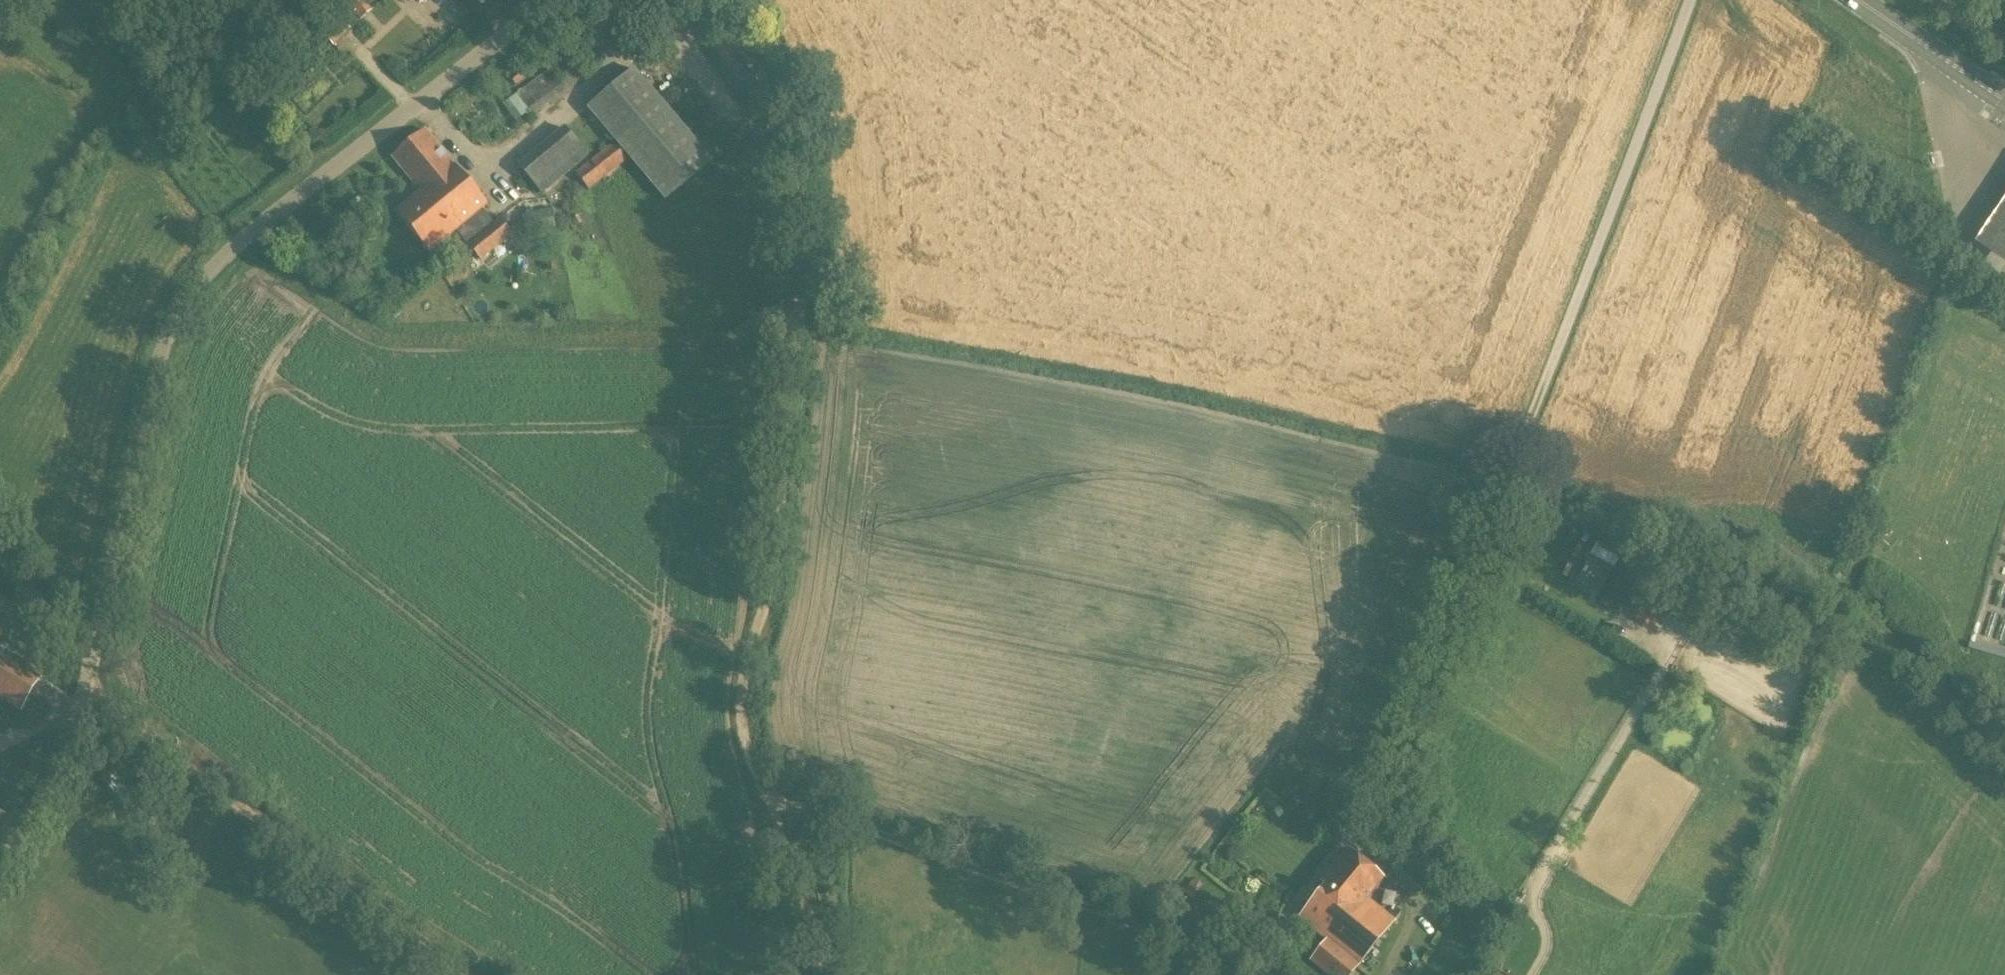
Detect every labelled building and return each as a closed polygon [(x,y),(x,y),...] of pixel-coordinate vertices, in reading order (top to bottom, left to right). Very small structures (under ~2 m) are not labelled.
[(340,7),(348,18),(354,13),(360,20),(373,8),(367,0),(347,0),(340,7)] [(329,20),(340,36),(352,27),(341,12),(329,20)] [(675,93),(663,103),(631,68),(587,109),(667,197),(712,157),(693,136),(701,129),(691,117),(693,114),(675,93)] [(549,69),(513,96),(531,119),(566,92),(549,69)] [(589,156),(564,127),(518,166),(542,195),(589,156)] [(454,165),(425,129),(391,157),(419,193),(396,212),(429,252),(456,230),(480,261),(513,236),(500,219),(494,223),(482,209),(486,205),(454,165)] [(627,160),(613,143),(575,172),(589,190),(627,160)] [(1972,243),(2004,265),(2004,196),(1972,243)] [(5,651),(0,659),(0,695),(21,708),(42,674),(5,651)] [(1326,940),(1310,960),(1328,974),(1350,974),(1394,922),(1367,899),(1382,880),(1347,851),(1300,918),(1326,940)]
